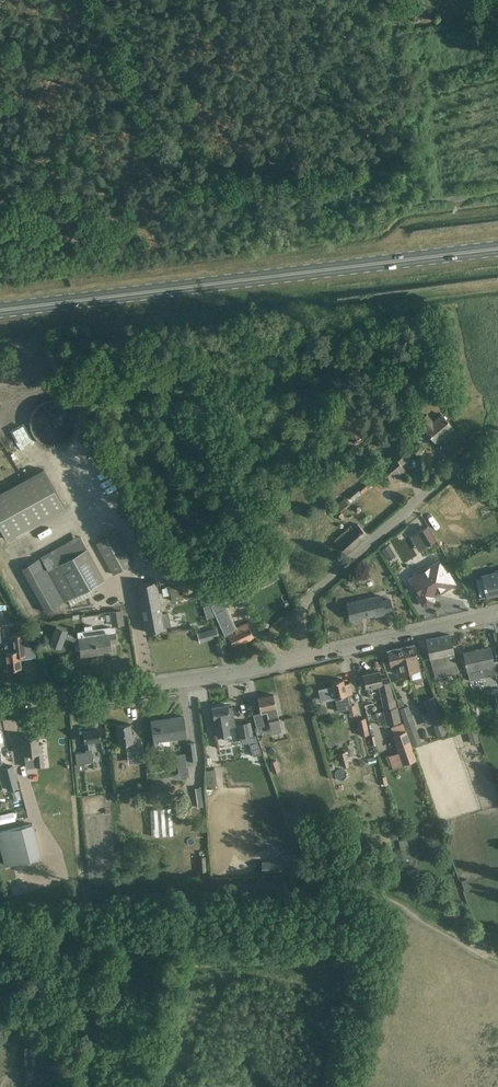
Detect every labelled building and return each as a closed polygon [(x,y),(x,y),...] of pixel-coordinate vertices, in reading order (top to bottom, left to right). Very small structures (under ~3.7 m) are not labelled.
[(406,373),(397,374),(398,385),(407,384),(406,373)] [(402,396),(404,406),(412,405),(409,392),(402,393),(403,396),(402,396)] [(412,403),(412,407),(423,406),(421,393),(412,395),(413,403),(412,403)] [(425,430),(429,434),(436,443),(454,428),(442,414),(433,422),(426,414),(419,420),(427,429),(425,430)] [(391,481),(400,474),(399,473),(404,468),(401,464),(410,457),(400,446),(378,465),(384,473),(391,481)] [(0,489),(0,514),(9,531),(61,502),(40,466),(0,489)] [(334,506),(339,511),(361,492),(362,493),(372,484),(369,480),(359,489),(358,487),(352,492),(349,489),(345,493),(347,496),(345,498),(338,503),(334,506)] [(336,543),(339,546),(347,554),(368,535),(361,527),(358,524),(353,528),(351,525),(334,540),(336,543)] [(427,527),(419,532),(427,545),(435,540),(427,527)] [(96,544),(113,574),(134,563),(130,556),(133,555),(129,547),(126,549),(117,532),(96,544)] [(40,556),(65,601),(105,579),(80,534),(40,556)] [(389,545),(382,550),(386,555),(392,551),(393,551),(389,545)] [(189,555),(174,562),(178,571),(193,564),(189,555)] [(439,561),(425,569),(424,567),(414,574),(415,576),(410,579),(419,594),(419,597),(423,604),(427,605),(434,601),(435,597),(433,594),(442,589),(443,591),(455,584),(448,572),(447,573),(439,561)] [(390,572),(386,565),(381,569),(385,575),(390,572)] [(280,578),(274,567),(257,575),(262,587),(280,578)] [(495,570),(496,573),(483,575),(485,587),(478,588),(480,597),(478,597),(479,598),(497,593),(497,570),(495,570)] [(164,629),(162,618),(161,615),(164,615),(158,583),(155,583),(153,575),(142,577),(144,585),(136,587),(142,619),(144,619),(147,632),(164,629)] [(183,599),(183,594),(181,595),(179,586),(170,588),(172,601),(183,599)] [(381,595),(347,603),(351,619),(375,614),(375,616),(393,612),(390,599),(382,601),(381,595)] [(222,622),(229,637),(234,647),(254,637),(247,623),(234,629),(230,618),(232,618),(227,605),(225,605),(222,597),(211,602),(220,623),(222,622)] [(213,615),(210,604),(203,607),(206,618),(213,615)] [(72,620),(81,617),(78,607),(69,610),(72,620)] [(123,624),(121,610),(111,611),(113,625),(123,624)] [(116,642),(114,631),(114,629),(112,628),(79,632),(79,636),(79,637),(76,638),(66,634),(67,630),(56,626),(50,644),(61,648),(65,637),(80,643),(82,656),(98,654),(97,652),(109,650),(108,643),(116,642)] [(219,637),(216,627),(204,631),(199,632),(199,633),(197,634),(200,643),(219,637)] [(5,647),(5,652),(8,670),(21,668),(20,659),(22,658),(22,656),(36,654),(30,645),(23,634),(11,635),(12,642),(7,643),(5,647)] [(456,664),(454,652),(450,635),(426,640),(430,659),(431,658),(435,677),(437,677),(455,673),(459,672),(456,664)] [(223,641),(216,644),(220,654),(226,652),(223,641)] [(417,659),(416,656),(414,645),(388,651),(391,665),(396,664),(398,674),(419,670),(417,659)] [(466,665),(468,671),(483,668),(485,677),(496,674),(496,677),(497,676),(497,662),(494,663),(490,646),(476,650),(476,652),(464,654),(466,665)] [(367,687),(370,689),(376,688),(377,685),(379,685),(381,693),(383,693),(385,701),(382,702),(387,724),(400,721),(396,699),(393,700),(388,677),(381,679),(379,671),(363,675),(366,688),(367,687)] [(343,679),(331,682),(335,698),(335,697),(338,711),(349,709),(351,715),(357,714),(355,704),(352,705),(350,694),(353,694),(350,683),(344,684),(343,679)] [(258,698),(260,711),(266,710),(271,730),(281,728),(278,716),(276,705),(274,695),(258,698)] [(228,704),(215,707),(212,707),(214,720),(215,719),(218,735),(230,733),(229,727),(235,725),(232,707),(228,707),(228,704)] [(399,708),(404,722),(413,719),(408,704),(405,706),(399,708)] [(433,712),(439,730),(446,728),(439,710),(433,712)] [(261,714),(261,712),(253,714),(257,728),(265,725),(261,713),(261,714)] [(169,740),(187,738),(186,734),(184,716),(151,721),(154,739),(155,747),(170,745),(169,740)] [(357,719),(361,736),(369,734),(365,718),(357,719)] [(404,722),(407,730),(412,746),(422,742),(413,719),(404,722)] [(253,736),(250,722),(237,724),(239,738),(253,736)] [(129,761),(143,758),(142,747),(135,749),(135,743),(134,733),(132,733),(130,724),(117,726),(118,736),(119,744),(127,743),(127,744),(129,761)] [(461,726),(465,739),(474,736),(470,724),(461,726)] [(101,740),(99,728),(83,730),(86,749),(85,749),(86,751),(75,753),(77,763),(74,764),(75,771),(85,770),(84,763),(94,762),(92,748),(92,747),(92,741),(101,740)] [(416,759),(412,746),(407,730),(392,735),(403,764),(416,759)] [(24,738),(23,738),(24,749),(25,755),(38,753),(39,761),(40,767),(37,767),(38,777),(50,776),(49,765),(45,766),(44,760),(43,754),(42,743),(39,743),(38,736),(36,737),(31,737),(30,735),(25,736),(24,738)] [(187,743),(189,761),(197,760),(195,742),(187,743)] [(382,750),(387,762),(396,759),(392,747),(382,750)] [(339,752),(344,767),(349,766),(345,751),(339,752)] [(277,760),(269,762),(273,773),(281,771),(277,760)] [(8,790),(19,787),(13,765),(2,769),(8,790)] [(173,835),(171,808),(150,809),(152,836),(173,835)] [(0,815),(0,823),(26,817),(25,810),(0,815)] [(0,831),(0,850),(5,871),(15,869),(14,864),(41,858),(32,823),(0,831)] [(398,840),(403,859),(411,857),(407,838),(398,840)] [(284,872),(283,860),(261,861),(262,873),(284,872)] [(406,870),(408,877),(417,875),(415,868),(406,870)]
